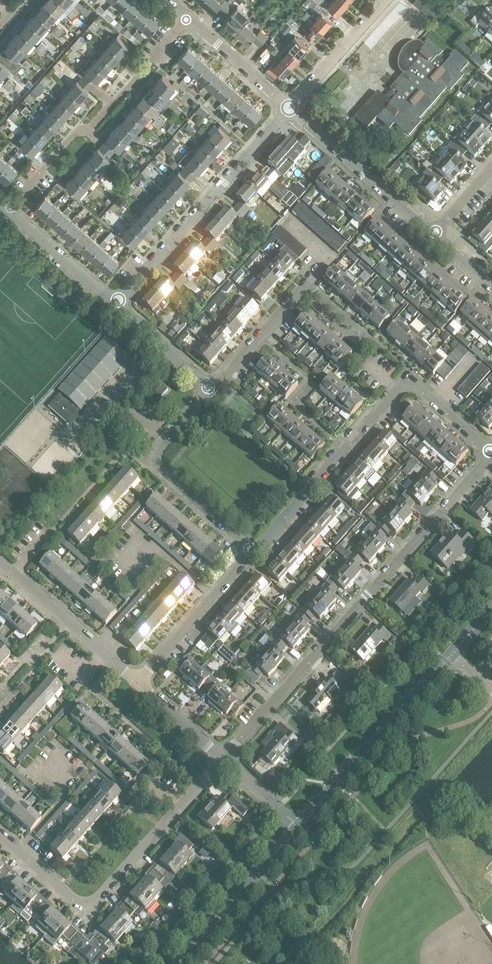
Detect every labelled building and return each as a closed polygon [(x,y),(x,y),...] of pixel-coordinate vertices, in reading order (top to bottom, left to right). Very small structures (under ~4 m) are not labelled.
[(60,0),(48,0),(45,3),(58,15),(58,14),(63,18),(67,14),(62,10),(66,6),(60,0)] [(114,1),(123,9),(131,0),(115,0),(114,1)] [(136,0),(131,0),(123,9),(132,17),(143,6),(136,0)] [(227,0),(202,0),(214,11),(217,7),(223,12),(230,3),(227,0)] [(230,3),(223,12),(228,16),(224,20),(237,31),(244,23),(232,12),(236,8),(234,6),(239,0),(233,0),(230,3)] [(315,0),(307,0),(318,10),(322,6),(315,0)] [(342,0),(333,0),(329,5),(339,13),(347,4),(342,0)] [(58,15),(45,3),(37,12),(62,35),(62,34),(65,31),(63,29),(64,29),(58,24),(54,19),(58,15)] [(73,5),(70,9),(76,15),(80,11),(73,5)] [(96,8),(102,13),(105,10),(99,5),(96,8)] [(152,14),(143,6),(132,17),(140,24),(141,25),(152,14)] [(322,12),(317,17),(313,14),(312,15),(303,7),(300,10),(324,30),(332,21),(322,12)] [(73,18),(76,15),(70,9),(67,13),(73,18)] [(324,30),(300,10),(299,12),(307,20),(306,22),(310,26),(306,31),(316,39),(324,30)] [(488,33),(491,29),(491,10),(485,18),(480,12),(470,23),(476,28),(479,25),(488,33)] [(62,35),(37,12),(29,21),(42,33),(46,28),(51,32),(51,31),(57,36),(60,38),(62,35)] [(106,16),(111,21),(114,18),(108,13),(106,16)] [(161,22),(152,14),(141,25),(144,28),(151,34),(161,22)] [(297,29),(300,24),(292,17),(288,21),(294,27),(297,29)] [(94,20),(89,26),(94,31),(100,25),(94,20)] [(42,33),(29,21),(21,30),(34,42),(42,33)] [(115,24),(120,29),(123,26),(118,21),(115,24)] [(288,21),(283,27),(289,33),(294,27),(288,21)] [(244,23),(237,31),(249,43),(253,39),(260,46),(268,37),(260,30),(257,34),(244,23)] [(124,32),(130,37),(132,34),(127,29),(124,32)] [(34,42),(21,30),(13,39),(26,51),(34,42)] [(130,45),(118,35),(110,44),(122,55),(130,45)] [(138,35),(133,40),(139,46),(144,40),(138,35)] [(295,35),(287,44),(291,48),(291,47),(301,56),(309,47),(295,35)] [(78,38),(73,44),(78,49),(84,43),(78,38)] [(26,51),(13,39),(5,48),(6,49),(23,64),(22,64),(18,59),(26,51)] [(122,55),(110,44),(106,40),(102,44),(106,48),(102,53),(113,64),(121,56),(122,55)] [(42,41),(38,45),(44,51),(48,47),(42,41)] [(267,47),(272,51),(276,47),(271,42),(267,47)] [(467,57),(472,52),(461,42),(456,47),(467,57)] [(402,75),(404,78),(386,99),(378,92),(355,118),(368,130),(378,118),(379,118),(390,128),(395,123),(409,136),(420,123),(418,121),(448,88),(451,90),(462,78),(459,75),(469,63),(457,52),(446,64),(438,57),(441,54),(429,43),(425,47),(424,45),(422,44),(420,43),(417,43),(414,43),(413,44),(408,46),(405,49),(403,52),(401,55),(400,57),(399,62),(399,65),(399,67),(400,72),(402,75)] [(286,44),(280,50),(281,51),(279,53),(293,65),(301,56),(291,47),(291,48),(287,44),(286,44)] [(41,54),(44,51),(38,45),(35,49),(41,54)] [(188,47),(178,58),(187,67),(198,55),(188,47)] [(293,65),(279,53),(281,51),(280,50),(276,47),(272,51),(277,56),(279,53),(280,55),(268,69),(276,77),(281,71),(285,75),(293,65)] [(6,49),(0,55),(0,60),(10,69),(15,73),(23,64),(6,49)] [(112,65),(113,64),(102,53),(94,62),(106,72),(112,65)] [(207,63),(198,55),(187,67),(197,75),(207,63)] [(103,75),(106,72),(94,62),(89,58),(85,63),(90,67),(85,72),(82,68),(79,71),(84,76),(83,77),(92,86),(96,81),(97,82),(103,75)] [(0,60),(0,76),(2,78),(10,69),(0,60)] [(32,65),(26,60),(22,64),(23,64),(28,69),(32,65)] [(62,67),(56,62),(53,65),(59,71),(62,67)] [(216,71),(207,63),(197,75),(206,83),(216,71)] [(170,74),(176,79),(179,75),(173,70),(170,74)] [(225,80),(216,71),(206,83),(215,91),(225,80)] [(45,74),(40,80),(46,85),(51,79),(45,74)] [(163,76),(155,85),(168,96),(176,87),(163,75),(163,76)] [(9,77),(6,81),(12,87),(15,83),(9,77)] [(92,86),(83,77),(79,82),(77,81),(70,89),(81,100),(89,91),(88,90),(89,89),(92,86)] [(182,78),(179,82),(185,87),(188,84),(182,78)] [(235,88),(225,80),(215,91),(224,99),(235,88)] [(9,90),(12,87),(6,81),(2,85),(9,90)] [(473,90),(477,86),(473,82),(469,86),(473,90)] [(154,85),(147,94),(160,105),(167,97),(168,96),(155,85),(154,85)] [(189,90),(195,95),(198,92),(192,86),(189,90)] [(469,96),(473,91),(468,86),(463,91),(469,96)] [(244,96),(235,88),(224,99),(233,108),(244,96)] [(32,89),(24,98),(30,103),(38,94),(32,89)] [(81,100),(70,89),(62,98),(73,109),(77,105),(81,100)] [(208,99),(213,92),(210,89),(204,96),(208,99)] [(145,95),(139,102),(152,114),(158,107),(160,105),(147,94),(145,95)] [(175,96),(172,100),(178,105),(181,101),(175,96)] [(253,104),(244,96),(233,108),(242,116),(253,104)] [(73,109),(62,98),(54,107),(65,118),(68,114),(73,109)] [(174,109),(178,105),(172,100),(168,103),(174,109)] [(137,105),(131,111),(144,123),(149,117),(152,114),(139,102),(137,105)] [(65,118),(54,107),(49,103),(45,108),(50,111),(46,116),(57,127),(59,124),(65,118)] [(216,108),(210,103),(207,106),(212,111),(216,108)] [(262,112),(253,104),(242,116),(252,124),(262,112)] [(475,117),(485,126),(489,122),(491,124),(491,108),(490,106),(482,115),(479,112),(475,117)] [(14,110),(8,116),(14,121),(19,115),(14,110)] [(195,110),(190,116),(196,122),(201,116),(195,110)] [(131,111),(123,120),(136,132),(139,128),(144,123),(131,111)] [(224,116),(219,111),(216,114),(221,120),(225,116),(224,116)] [(439,124),(446,116),(441,111),(434,119),(439,124)] [(159,114),(156,118),(162,123),(165,119),(159,114)] [(57,127),(46,116),(38,125),(49,136),(50,134),(57,127)] [(485,126),(475,117),(471,121),(474,124),(466,133),(483,148),(484,146),(485,147),(489,143),(488,142),(491,138),(482,130),(485,126)] [(159,127),(162,123),(156,118),(152,121),(159,127)] [(234,124),(228,119),(225,123),(231,128),(234,124)] [(123,120),(115,129),(128,141),(132,136),(136,140),(137,140),(142,145),(145,141),(140,136),(136,132),(123,120)] [(172,133),(180,124),(175,120),(167,129),(172,133)] [(190,133),(194,128),(189,123),(186,122),(183,126),(190,133)] [(49,136),(38,125),(30,134),(41,145),(42,144),(49,136)] [(220,126),(211,135),(223,145),(231,136),(220,126)] [(238,127),(234,131),(241,136),(244,133),(238,127)] [(179,128),(174,134),(180,140),(185,134),(179,128)] [(107,140),(103,144),(113,152),(117,148),(119,150),(130,159),(133,155),(127,150),(128,150),(126,148),(123,146),(128,141),(115,129),(110,134),(107,139),(107,140)] [(143,132),(140,136),(145,141),(149,137),(143,132)] [(458,142),(455,139),(453,137),(449,142),(451,144),(456,148),(461,153),(465,149),(475,157),(478,154),(479,154),(483,150),(482,149),(483,148),(466,133),(458,142)] [(41,145),(30,134),(21,144),(33,154),(38,148),(41,145)] [(211,136),(203,144),(215,154),(220,148),(222,146),(223,145),(211,135),(211,136)] [(282,148),(279,151),(289,160),(295,165),(306,153),(303,150),(310,143),(301,135),(295,142),(290,139),(282,148)] [(170,155),(180,143),(173,137),(163,148),(170,155)] [(93,154),(91,157),(103,168),(105,166),(112,159),(109,157),(112,153),(113,152),(103,144),(102,145),(100,148),(99,147),(98,148),(93,154)] [(215,154),(203,144),(195,153),(207,163),(215,154)] [(456,148),(451,144),(447,148),(450,151),(442,160),(459,175),(460,173),(461,174),(465,170),(464,169),(467,165),(458,157),(461,153),(456,148)] [(279,151),(268,164),(272,168),(270,171),(278,178),(281,176),(277,173),(289,160),(279,151)] [(164,157),(158,152),(156,155),(161,160),(164,157)] [(195,153),(187,162),(189,163),(198,172),(199,172),(207,163),(195,153)] [(7,161),(8,162),(10,164),(15,159),(12,155),(7,161)] [(314,183),(333,162),(326,156),(307,177),(314,183)] [(84,164),(82,166),(95,177),(97,175),(103,168),(91,157),(84,164)] [(170,163),(175,167),(179,163),(174,159),(170,163)] [(431,166),(427,170),(437,180),(441,175),(451,184),(454,180),(455,181),(459,177),(458,176),(459,175),(442,160),(434,169),(431,166)] [(0,171),(0,176),(7,183),(17,171),(17,170),(10,164),(8,162),(0,171)] [(186,166),(185,168),(194,176),(195,175),(198,172),(189,163),(186,166)] [(394,175),(401,167),(397,163),(390,171),(394,175)] [(147,165),(141,171),(134,179),(137,182),(145,173),(147,176),(153,170),(147,165)] [(75,174),(74,175),(87,186),(88,185),(95,177),(82,166),(75,174)] [(111,168),(107,172),(113,177),(117,173),(111,168)] [(185,168),(181,172),(190,181),(194,176),(185,168)] [(437,180),(427,170),(423,175),(426,178),(418,187),(435,202),(437,200),(438,201),(441,197),(440,196),(443,192),(434,184),(437,180)] [(176,175),(171,180),(183,190),(187,185),(191,181),(190,181),(181,172),(179,171),(176,175)] [(278,178),(270,171),(266,175),(275,183),(278,178)] [(329,171),(317,185),(324,192),(336,178),(329,171)] [(110,181),(113,177),(107,172),(104,175),(110,181)] [(275,183),(266,175),(263,178),(259,174),(248,187),(258,195),(269,182),(272,186),(275,183)] [(74,175),(66,184),(79,195),(87,186),(74,175)] [(167,185),(163,189),(175,199),(179,195),(183,190),(171,180),(168,177),(165,181),(168,184),(167,185)] [(336,178),(324,192),(332,199),(344,185),(336,178)] [(59,191),(62,188),(56,182),(53,186),(59,191)] [(131,182),(126,188),(131,194),(137,188),(131,182)] [(277,183),(274,186),(279,191),(282,187),(277,183)] [(159,185),(155,189),(160,193),(158,194),(155,198),(167,208),(170,205),(175,199),(163,189),(159,185)] [(307,192),(298,185),(291,193),(299,200),(307,192)] [(344,185),(332,199),(339,205),(351,191),(344,185)] [(95,186),(91,190),(98,195),(101,191),(95,186)] [(258,195),(248,187),(237,199),(241,203),(239,205),(248,213),(250,210),(247,207),(258,195)] [(94,199),(98,195),(91,190),(88,193),(94,199)] [(351,191),(339,205),(346,212),(359,198),(351,191)] [(298,201),(290,193),(282,202),(290,210),(298,201)] [(35,207),(44,216),(55,204),(53,202),(45,195),(35,207)] [(58,197),(53,202),(55,204),(57,206),(62,200),(58,197)] [(303,201),(308,206),(312,202),(306,197),(303,201)] [(149,204),(147,207),(159,217),(161,215),(167,208),(155,198),(149,204)] [(359,198),(346,212),(354,218),(366,205),(359,198)] [(121,205),(115,200),(110,206),(115,212),(121,205)] [(143,203),(139,207),(143,211),(141,214),(139,216),(151,226),(152,224),(159,217),(147,207),(143,203)] [(301,203),(293,212),(297,216),(305,207),(301,203)] [(55,204),(44,216),(53,224),(64,212),(63,211),(57,206),(55,204)] [(67,205),(63,211),(64,212),(66,214),(70,210),(71,208),(67,205)] [(239,205),(235,210),(244,218),(248,213),(239,205)] [(366,205),(354,218),(362,225),(374,212),(366,205)] [(318,214),(321,211),(315,206),(312,209),(318,214)] [(305,207),(297,216),(301,220),(310,211),(305,207)] [(226,230),(238,217),(241,221),(244,218),(235,210),(232,213),(228,209),(217,222),(226,230)] [(310,211),(301,220),(306,224),(314,215),(310,211)] [(318,214),(324,220),(327,216),(321,211),(318,214)] [(63,232),(73,220),(72,219),(66,214),(64,212),(53,224),(63,232)] [(80,216),(77,213),(75,215),(72,219),(73,220),(75,222),(80,216)] [(314,215),(306,224),(310,228),(319,219),(314,215)] [(132,224),(131,225),(143,235),(144,234),(151,226),(139,216),(132,224)] [(319,219),(310,228),(315,233),(323,223),(319,219)] [(333,228),(336,224),(330,219),(327,223),(333,228)] [(487,219),(479,227),(491,238),(491,224),(487,219)] [(73,220),(63,232),(72,240),(82,228),(81,227),(75,222),(73,220)] [(365,234),(373,241),(385,227),(377,220),(365,234)] [(86,221),(81,227),(82,228),(85,230),(89,224),(86,221)] [(128,229),(123,234),(135,244),(143,235),(131,225),(127,221),(123,225),(128,229)] [(215,242),(226,230),(217,222),(206,234),(210,238),(207,240),(216,248),(219,246),(215,242)] [(323,223),(315,233),(319,237),(328,227),(323,223)] [(333,228),(339,233),(342,229),(336,224),(333,228)] [(280,226),(272,235),(277,239),(285,230),(280,226)] [(328,227),(319,237),(324,241),(332,231),(328,227)] [(385,227),(373,241),(380,248),(393,233),(385,227)] [(479,227),(472,235),(481,243),(478,247),(486,254),(491,247),(491,238),(479,227)] [(82,228),(72,240),(81,248),(91,236),(90,235),(85,230),(82,228)] [(95,229),(90,235),(91,236),(94,238),(98,232),(95,229)] [(277,239),(281,243),(289,234),(285,230),(277,239)] [(332,231),(324,241),(328,245),(337,235),(332,231)] [(345,232),(342,236),(348,242),(352,238),(345,232)] [(393,233),(380,248),(387,254),(400,240),(393,233)] [(281,243),(285,247),(293,238),(289,234),(281,243)] [(337,235),(328,245),(332,249),(341,239),(337,235)] [(91,236),(81,248),(90,256),(101,244),(99,243),(94,238),(91,236)] [(104,238),(99,243),(101,244),(103,246),(108,241),(104,238)] [(285,247),(290,251),(298,242),(293,238),(285,247)] [(341,239),(332,249),(337,253),(346,243),(341,239)] [(207,240),(203,245),(212,253),(216,248),(207,240)] [(265,250),(271,243),(267,240),(262,247),(265,250)] [(400,240),(387,254),(395,261),(408,247),(400,240)] [(298,242),(290,251),(294,255),(302,246),(298,242)] [(101,244),(90,256),(99,264),(110,252),(108,251),(103,246),(101,244)] [(195,265),(206,253),(210,256),(212,253),(203,245),(201,248),(197,244),(186,257),(195,265)] [(113,246),(108,251),(110,252),(112,254),(117,249),(113,246)] [(307,250),(302,246),(294,255),(299,259),(307,250)] [(355,246),(352,249),(351,249),(357,255),(361,251),(355,246)] [(408,247),(395,261),(402,268),(415,253),(408,247)] [(353,261),(356,258),(349,251),(346,255),(353,261)] [(109,273),(119,261),(112,254),(110,252),(99,264),(109,273)] [(260,256),(257,252),(251,259),(255,262),(260,256)] [(282,253),(277,259),(275,256),(271,260),(274,263),(273,263),(286,274),(294,264),(282,253)] [(407,277),(422,260),(415,253),(402,268),(400,271),(407,277)] [(366,263),(370,259),(364,254),(361,258),(366,263)] [(199,269),(195,265),(186,257),(175,269),(179,273),(176,276),(185,284),(184,286),(189,291),(190,290),(195,294),(195,293),(197,294),(200,291),(188,280),(188,281),(184,278),(190,271),(194,275),(199,269)] [(255,262),(251,259),(245,266),(249,269),(255,262)] [(372,268),(373,268),(376,264),(370,259),(366,263),(372,268)] [(417,281),(430,267),(422,260),(407,277),(415,284),(417,281)] [(368,268),(362,262),(358,266),(364,272),(368,268)] [(273,263),(265,272),(278,283),(286,274),(273,263)] [(381,276),(385,272),(379,267),(376,271),(381,276)] [(430,267),(417,281),(425,288),(437,273),(430,267)] [(324,280),(333,288),(344,277),(334,268),(324,280)] [(368,268),(364,272),(371,278),(375,274),(368,268)] [(236,283),(238,281),(244,274),(241,271),(234,277),(233,279),(236,283)] [(265,272),(257,281),(269,292),(278,283),(265,272)] [(387,282),(388,281),(391,278),(385,272),(381,276),(387,282)] [(219,286),(226,279),(219,273),(213,280),(219,286)] [(437,273),(425,288),(432,294),(445,280),(437,273)] [(176,276),(172,280),(181,288),(184,286),(185,284),(176,276)] [(344,277),(333,288),(342,296),(353,285),(344,277)] [(387,284),(380,278),(376,282),(383,288),(387,284)] [(179,291),(181,288),(172,280),(170,283),(166,279),(155,291),(164,300),(175,288),(179,291)] [(437,303),(452,286),(445,280),(432,294),(430,297),(437,303)] [(261,301),(269,292),(257,281),(249,290),(261,301)] [(396,290),(400,286),(394,281),(391,285),(396,290)] [(230,283),(223,290),(227,294),(233,286),(230,283)] [(387,284),(383,288),(390,294),(393,290),(387,284)] [(353,285),(342,296),(351,305),(362,293),(353,285)] [(210,296),(216,290),(211,286),(205,292),(210,296)] [(402,295),(403,295),(406,291),(400,286),(396,290),(402,295)] [(452,287),(440,301),(447,307),(460,293),(452,287)] [(362,293),(351,305),(360,313),(371,301),(375,297),(366,289),(362,293)] [(158,307),(160,305),(164,308),(169,303),(164,300),(155,291),(144,304),(153,312),(156,315),(161,310),(158,307)] [(460,293),(447,307),(455,314),(468,300),(460,293)] [(409,294),(406,297),(406,298),(411,303),(415,299),(409,294)] [(223,298),(219,295),(213,302),(216,305),(223,298)] [(402,305),(405,301),(398,295),(395,299),(402,305)] [(247,299),(238,309),(251,319),(259,310),(247,299)] [(415,299),(411,303),(417,308),(421,304),(415,299)] [(461,314),(469,321),(481,307),(473,300),(461,314)] [(371,301),(360,313),(370,321),(380,309),(371,301)] [(216,305),(213,302),(207,308),(211,312),(216,305)] [(380,309),(370,321),(379,329),(389,318),(385,314),(389,309),(385,304),(380,309)] [(418,312),(411,306),(408,310),(415,316),(418,312)] [(424,307),(421,311),(426,316),(430,312),(424,307)] [(481,307),(469,321),(466,324),(473,331),(488,314),(481,307)] [(238,309),(230,318),(243,329),(251,319),(238,309)] [(430,312),(426,316),(432,321),(435,318),(430,312)] [(307,313),(295,327),(303,334),(315,320),(307,313)] [(185,325),(188,321),(180,314),(177,318),(185,325)] [(206,317),(203,314),(196,321),(200,324),(206,317)] [(473,331),(481,337),(491,324),(491,317),(488,314),(473,331)] [(430,323),(423,317),(420,321),(427,327),(430,323)] [(230,318),(222,327),(234,338),(243,329),(230,318)] [(387,333),(397,342),(407,330),(403,326),(407,322),(401,318),(398,322),(387,333)] [(315,320),(303,334),(310,340),(322,326),(315,320)] [(200,324),(196,321),(191,327),(195,330),(200,324)] [(442,330),(445,326),(439,321),(436,324),(442,330)] [(215,328),(219,331),(214,336),(226,347),(234,338),(222,327),(219,323),(215,328)] [(430,323),(427,327),(433,333),(437,329),(430,323)] [(481,337),(488,344),(491,341),(491,339),(491,324),(481,337)] [(173,330),(176,332),(179,336),(184,331),(177,325),(173,330)] [(322,326),(310,340),(317,347),(330,333),(322,326)] [(416,338),(420,334),(411,326),(407,330),(397,342),(406,350),(416,338)] [(447,329),(453,335),(456,331),(450,326),(447,329)] [(186,332),(180,339),(184,342),(190,335),(186,332)] [(330,333),(317,347),(325,354),(337,340),(330,333)] [(425,347),(421,343),(425,338),(420,334),(416,338),(406,350),(415,358),(425,347)] [(460,334),(457,338),(462,343),(466,339),(460,334)] [(214,336),(206,345),(218,356),(226,347),(214,336)] [(129,358),(107,337),(58,391),(61,393),(48,407),(67,423),(79,409),(81,411),(129,358)] [(466,339),(462,343),(468,348),(471,344),(466,339)] [(337,340),(325,354),(332,360),(345,346),(337,340)] [(289,349),(292,345),(287,341),(283,344),(289,349)] [(206,345),(198,354),(198,355),(210,366),(218,356),(206,345)] [(289,349),(295,355),(298,351),(292,345),(289,349)] [(469,353),(460,345),(456,349),(465,358),(469,353)] [(345,346),(332,360),(331,362),(333,364),(333,365),(335,367),(336,367),(338,369),(353,353),(345,346)] [(425,347),(415,358),(424,366),(435,355),(438,351),(434,347),(430,351),(425,347)] [(475,348),(472,351),(477,356),(480,352),(475,348)] [(465,358),(456,349),(452,354),(461,362),(465,358)] [(480,352),(477,356),(483,361),(486,358),(480,352)] [(298,357),(298,358),(304,362),(307,359),(301,354),(298,357)] [(461,362),(452,354),(448,358),(457,367),(461,362)] [(435,355),(424,366),(433,375),(436,372),(440,367),(444,363),(435,355)] [(268,357),(255,371),(263,378),(276,364),(268,357)] [(457,367),(448,358),(444,363),(453,371),(457,367)] [(307,359),(304,362),(310,368),(313,364),(307,359)] [(453,371),(444,363),(440,367),(449,376),(453,371)] [(276,364),(263,378),(271,385),(283,371),(276,364)] [(481,364),(477,368),(486,376),(490,372),(481,364)] [(319,376),(322,372),(317,367),(313,371),(319,376)] [(449,376),(440,367),(436,372),(445,380),(449,376)] [(477,368),(473,373),(482,381),(486,376),(477,368)] [(283,371),(271,385),(278,391),(291,377),(283,371)] [(319,376),(325,381),(328,378),(322,372),(319,376)] [(473,373),(469,377),(478,385),(482,381),(473,373)] [(333,376),(320,390),(328,396),(340,382),(333,376)] [(291,377),(278,391),(286,398),(298,384),(291,377)] [(469,377),(465,382),(474,390),(478,385),(469,377)] [(490,384),(486,381),(480,388),(484,391),(490,384)] [(348,389),(340,382),(328,396),(336,403),(348,389)] [(465,382),(461,386),(470,394),(474,390),(465,382)] [(163,385),(155,394),(161,399),(168,390),(163,385)] [(250,393),(253,390),(247,385),(244,388),(250,393)] [(461,386),(457,391),(466,399),(470,394),(461,386)] [(484,391),(480,388),(474,394),(478,398),(484,391)] [(355,396),(348,389),(336,403),(343,410),(355,396)] [(250,393),(256,399),(259,395),(253,390),(250,393)] [(363,403),(355,396),(343,410),(351,417),(363,403)] [(264,407),(268,403),(262,398),(259,402),(264,407)] [(470,400),(464,406),(467,410),(473,403),(470,400)] [(264,407),(271,412),(274,408),(268,403),(264,407)] [(312,403),(309,407),(314,412),(318,408),(312,403)] [(481,414),(477,418),(489,429),(491,426),(491,415),(486,409),(481,404),(476,409),(481,414)] [(280,405),(273,414),(268,419),(275,426),(288,412),(280,405)] [(416,405),(403,419),(411,426),(423,412),(416,405)] [(318,408),(314,412),(320,417),(324,414),(318,408)] [(288,412),(275,426),(283,433),(295,419),(288,412)] [(423,412),(411,426),(418,433),(431,419),(423,412)] [(329,425),(333,421),(327,417),(324,420),(329,425)] [(295,419),(283,433),(290,439),(302,426),(295,419)] [(431,419),(418,433),(426,440),(438,425),(431,419)] [(329,425),(335,431),(339,427),(333,421),(329,425)] [(438,425),(426,440),(433,446),(446,432),(438,425)] [(302,426),(290,439),(298,446),(310,432),(302,426)] [(398,440),(402,436),(396,431),(393,435),(398,440)] [(310,432),(298,446),(305,453),(317,439),(310,432)] [(397,442),(385,432),(377,441),(389,452),(393,455),(401,446),(397,442)] [(446,432),(433,446),(440,453),(453,439),(446,432)] [(262,441),(265,438),(259,433),(256,436),(262,441)] [(398,440),(404,445),(408,442),(402,436),(398,440)] [(262,441),(268,447),(271,443),(265,438),(262,441)] [(317,439),(305,453),(313,459),(325,446),(317,439)] [(453,439),(440,453),(448,460),(461,446),(453,439)] [(389,452),(377,441),(369,450),(381,461),(389,452)] [(411,445),(408,448),(413,453),(417,449),(411,445)] [(274,446),(271,450),(277,455),(280,451),(274,446)] [(461,446),(448,460),(456,467),(468,452),(461,446)] [(417,449),(413,453),(419,459),(423,455),(417,449)] [(381,461),(369,450),(360,459),(373,470),(381,461)] [(283,460),(286,456),(280,451),(277,455),(283,460)] [(412,456),(409,453),(403,460),(406,463),(412,456)] [(428,467),(432,463),(426,458),(423,462),(428,467)] [(291,468),(295,464),(289,459),(286,463),(291,468)] [(352,468),(364,479),(368,483),(376,473),(373,470),(360,459),(352,468)] [(428,467),(434,472),(438,468),(432,463),(428,467)] [(291,468),(297,473),(301,470),(295,464),(291,468)] [(396,474),(402,468),(398,465),(392,471),(396,474)] [(127,468),(119,478),(131,489),(140,479),(127,468)] [(364,479),(352,468),(344,478),(356,488),(364,479)] [(427,470),(423,475),(415,484),(417,486),(429,496),(438,487),(433,483),(437,478),(427,470)] [(396,474),(392,471),(386,478),(390,481),(396,474)] [(444,480),(447,477),(441,471),(438,475),(444,480)] [(131,489),(119,478),(110,487),(123,498),(131,489)] [(356,488),(344,478),(336,487),(341,491),(338,494),(349,503),(359,491),(356,488)] [(380,493),(385,486),(382,483),(376,490),(380,493)] [(407,493),(403,498),(413,506),(416,502),(421,506),(429,496),(417,486),(409,495),(407,493)] [(123,498),(110,487),(102,496),(114,507),(123,498)] [(471,511),(483,521),(489,514),(491,516),(491,487),(471,511)] [(154,492),(150,489),(142,498),(146,502),(154,492)] [(380,493),(376,490),(370,496),(374,499),(380,493)] [(167,503),(158,495),(147,507),(156,516),(167,503)] [(114,507),(102,496),(94,506),(106,517),(114,507)] [(146,502),(142,498),(133,508),(137,511),(146,502)] [(333,498),(325,508),(337,518),(345,509),(333,498)] [(401,504),(393,513),(405,524),(413,514),(409,511),(413,506),(403,498),(398,503),(401,504)] [(366,501),(357,511),(361,514),(369,505),(366,501)] [(177,512),(167,503),(156,516),(166,524),(177,512)] [(106,517),(94,506),(86,515),(98,526),(106,517)] [(137,511),(133,508),(109,536),(112,539),(137,511)] [(337,518),(325,508),(317,517),(329,527),(337,518)] [(177,512),(166,524),(175,532),(186,520),(177,512)] [(393,513),(388,518),(386,516),(383,520),(385,522),(383,520),(378,526),(388,534),(392,530),(396,534),(405,524),(393,513)] [(98,526),(86,515),(77,525),(89,535),(98,526)] [(329,527),(317,517),(308,526),(321,537),(329,527)] [(353,527),(358,520),(355,517),(349,524),(353,527)] [(137,518),(134,522),(143,530),(147,527),(137,518)] [(195,528),(186,520),(175,532),(184,541),(195,528)] [(386,537),(371,523),(363,532),(370,539),(366,544),(371,549),(378,555),(386,545),(382,541),(386,537)] [(89,535),(77,525),(69,534),(81,545),(89,535)] [(321,537),(308,526),(300,535),(313,546),(321,537)] [(147,527),(143,530),(153,539),(156,535),(147,527)] [(205,537),(195,528),(184,541),(194,549),(205,537)] [(342,539),(348,532),(344,529),(338,536),(342,539)] [(461,557),(475,542),(462,530),(455,538),(450,533),(431,554),(447,568),(454,561),(451,558),(453,556),(451,555),(455,551),(461,557)] [(156,535),(153,539),(162,547),(165,543),(156,535)] [(313,546),(300,535),(292,544),(304,555),(313,546)] [(112,539),(109,536),(100,545),(104,548),(112,539)] [(342,539),(338,536),(332,542),(336,546),(342,539)] [(214,545),(205,537),(194,549),(203,557),(214,545)] [(64,539),(61,543),(70,552),(74,548),(64,539)] [(165,543),(162,547),(171,555),(175,551),(165,543)] [(304,555),(292,544),(284,553),(296,564),(304,555)] [(366,544),(358,552),(351,546),(347,552),(361,564),(365,560),(369,564),(378,555),(371,549),(366,544)] [(104,548),(100,545),(91,555),(95,558),(104,548)] [(224,553),(214,545),(203,557),(213,566),(224,553)] [(83,556),(74,548),(70,552),(80,560),(83,556)] [(325,558),(331,551),(328,548),(322,554),(325,558)] [(175,551),(171,555),(181,563),(184,560),(175,551)] [(361,564),(347,552),(343,556),(345,558),(337,567),(341,571),(353,582),(361,573),(357,569),(361,564)] [(296,564),(284,553),(276,562),(288,573),(296,564)] [(51,554),(40,566),(50,575),(61,562),(51,554)] [(325,558),(322,554),(316,561),(320,564),(325,558)] [(91,563),(83,556),(80,560),(89,568),(93,565),(91,563)] [(184,560),(181,563),(190,572),(193,568),(184,560)] [(61,562),(50,575),(59,583),(70,571),(61,562)] [(164,575),(172,565),(168,562),(160,571),(164,575)] [(288,573),(276,562),(268,572),(272,576),(270,579),(274,582),(276,580),(280,583),(288,573)] [(99,570),(93,565),(89,568),(99,577),(102,573),(99,570)] [(306,572),(309,576),(315,569),(312,566),(306,572)] [(345,591),(353,582),(341,571),(337,567),(328,577),(330,579),(327,583),(336,592),(340,587),(345,591)] [(193,568),(190,572),(200,581),(204,577),(193,568)] [(70,571),(59,583),(69,591),(80,579),(70,571)] [(152,581),(155,584),(164,575),(160,571),(152,581)] [(304,582),(309,576),(306,572),(300,579),(304,582)] [(108,585),(111,581),(102,573),(99,577),(108,585)] [(195,586),(183,575),(175,584),(187,595),(195,586)] [(257,576),(249,585),(261,596),(269,587),(257,576)] [(423,593),(429,585),(419,576),(413,584),(408,580),(389,601),(403,613),(421,592),(423,593)] [(80,579),(69,591),(78,600),(89,587),(80,579)] [(115,584),(111,581),(108,585),(117,593),(121,590),(115,584)] [(147,593),(155,584),(152,581),(149,584),(143,590),(147,593)] [(332,596),(336,592),(327,583),(323,588),(325,590),(317,599),(329,609),(330,611),(335,605),(334,604),(337,600),(332,596)] [(187,595),(175,584),(166,594),(178,604),(187,595)] [(293,594),(299,587),(295,584),(289,591),(293,594)] [(261,596),(249,585),(241,594),(253,605),(261,596)] [(89,587),(78,600),(87,608),(98,596),(99,596),(101,593),(97,589),(94,592),(89,587)] [(127,595),(121,590),(117,593),(127,602),(130,598),(127,595)] [(143,590),(135,600),(139,603),(147,593),(143,590)] [(0,593),(0,610),(8,601),(0,593)] [(178,604),(166,594),(158,603),(170,614),(178,604)] [(253,605),(241,594),(233,604),(245,614),(253,605)] [(98,596),(87,608),(97,616),(108,604),(99,596),(98,596)] [(278,607),(284,600),(281,597),(275,604),(278,607)] [(320,619),(329,609),(317,599),(308,608),(306,606),(302,611),(312,620),(316,615),(320,619)] [(139,603),(135,600),(127,609),(130,612),(139,603)] [(8,601),(0,610),(0,615),(7,621),(18,609),(8,601)] [(170,614),(158,603),(149,613),(161,623),(170,614)] [(108,604),(97,616),(106,625),(118,613),(108,604)] [(245,614),(233,604),(225,613),(237,623),(245,614)] [(27,617),(18,609),(7,621),(16,629),(27,617)] [(118,618),(122,622),(130,612),(127,609),(118,618)] [(268,619),(274,612),(270,609),(264,616),(268,619)] [(161,623),(149,613),(141,622),(153,633),(161,623)] [(237,623),(225,613),(217,622),(229,632),(231,635),(239,626),(237,623)] [(300,613),(296,618),(288,628),(302,640),(310,631),(306,627),(310,622),(300,613)] [(268,619),(264,616),(259,622),(262,625),(268,619)] [(37,626),(27,617),(16,629),(26,638),(37,626)] [(110,628),(113,631),(122,622),(118,618),(110,628)] [(153,633),(141,622),(133,631),(145,642),(153,633)] [(229,632),(217,622),(208,631),(209,632),(219,641),(221,642),(229,632)] [(386,642),(391,636),(379,626),(374,631),(371,627),(351,650),(364,661),(383,639),(386,642)] [(252,637),(257,630),(254,627),(248,634),(252,637)] [(288,628),(280,636),(275,641),(285,650),(289,645),(294,649),(302,640),(288,628)] [(145,642),(133,631),(124,641),(136,652),(145,642)] [(209,632),(205,637),(215,645),(219,649),(223,644),(221,642),(219,641),(209,632)] [(252,637),(248,634),(242,640),(246,643),(252,637)] [(215,645),(205,637),(201,641),(211,650),(215,645)] [(7,640),(4,644),(13,652),(16,648),(7,640)] [(275,641),(271,646),(263,655),(265,656),(277,668),(286,658),(281,654),(285,650),(275,641)] [(235,655),(241,649),(238,645),(232,652),(235,655)] [(0,647),(0,664),(2,665),(10,656),(0,647)] [(189,655),(180,665),(185,669),(181,674),(190,682),(201,670),(192,662),(194,660),(189,655)] [(265,656),(258,664),(257,662),(251,669),(260,677),(264,673),(269,677),(277,668),(265,656)] [(260,677),(251,669),(247,673),(256,682),(260,677)] [(210,678),(201,670),(190,682),(199,690),(203,686),(208,690),(217,680),(212,675),(210,678)] [(339,691),(336,688),(337,687),(336,686),(337,684),(343,689),(350,682),(338,671),(333,676),(334,678),(331,681),(330,680),(325,686),(320,681),(312,691),(316,695),(308,704),(316,711),(323,703),(323,704),(329,698),(333,701),(339,695),(341,692),(339,691)] [(256,682),(247,673),(243,678),(252,686),(256,682)] [(62,688),(50,677),(42,687),(54,698),(62,688)] [(222,684),(217,680),(208,690),(212,694),(209,698),(212,701),(210,703),(216,708),(218,706),(228,694),(220,686),(222,684)] [(54,698),(42,687),(33,696),(45,707),(54,698)] [(236,714),(244,704),(240,700),(238,702),(228,694),(218,706),(216,708),(222,714),(224,712),(227,715),(231,711),(236,714)] [(45,707),(33,696),(25,705),(37,716),(45,707)] [(64,707),(68,710),(77,701),(73,697),(64,707)] [(37,716),(25,705),(16,715),(29,726),(37,716)] [(82,705),(71,717),(80,726),(91,714),(82,705)] [(56,716),(60,720),(68,710),(64,707),(56,716)] [(101,722),(91,714),(80,726),(90,734),(101,722)] [(29,726),(16,715),(8,724),(20,735),(29,726)] [(60,720),(56,716),(48,726),(51,729),(60,720)] [(110,731),(101,722),(90,734),(99,743),(110,731)] [(8,724),(0,733),(0,734),(12,744),(20,735),(8,724)] [(39,735),(43,738),(51,729),(48,726),(39,735)] [(61,728),(58,732),(68,740),(71,737),(61,728)] [(119,739),(110,731),(99,743),(108,751),(119,739)] [(280,734),(274,740),(272,737),(269,737),(264,743),(264,745),(267,748),(261,755),(273,765),(291,744),(293,746),(298,740),(288,731),(283,737),(280,734)] [(0,734),(0,751),(3,754),(12,744),(0,734)] [(37,745),(43,738),(39,735),(31,744),(35,748),(37,745)] [(80,745),(71,737),(68,740),(77,749),(80,745)] [(128,747),(119,739),(108,751),(118,759),(128,747)] [(29,754),(35,748),(31,744),(23,754),(26,757),(29,754)] [(89,753),(80,745),(77,749),(80,751),(86,757),(89,753)] [(138,756),(128,747),(118,759),(127,768),(138,756)] [(99,762),(89,753),(86,757),(94,764),(96,765),(99,762)] [(22,762),(26,757),(23,754),(14,763),(18,767),(22,762)] [(147,764),(138,756),(127,768),(137,776),(147,764)] [(375,763),(372,761),(366,768),(369,770),(375,763)] [(108,770),(99,762),(96,765),(97,767),(105,774),(108,770)] [(16,772),(7,763),(4,767),(13,775),(16,772)] [(89,783),(98,774),(94,770),(86,780),(89,783)] [(118,778),(108,770),(105,774),(114,782),(118,778)] [(23,783),(26,780),(16,772),(13,775),(23,783)] [(127,787),(118,778),(114,782),(124,791),(127,787)] [(32,786),(26,780),(23,783),(32,792),(35,788),(32,786)] [(89,783),(86,780),(77,789),(81,792),(89,783)] [(121,794),(109,783),(100,793),(112,804),(121,794)] [(0,790),(0,805),(2,806),(13,794),(4,786),(0,790)] [(40,792),(35,788),(32,792),(41,800),(44,797),(40,792)] [(81,792),(77,789),(69,798),(73,802),(81,792)] [(112,804),(100,793),(92,802),(104,813),(112,804)] [(13,794),(2,806),(11,815),(22,803),(13,794)] [(243,817),(250,809),(235,795),(225,806),(216,797),(197,818),(212,831),(233,808),(243,817)] [(51,803),(44,797),(41,800),(51,809),(54,805),(51,803)] [(73,802),(69,798),(61,808),(64,811),(73,802)] [(104,813),(92,802),(83,811),(96,822),(104,813)] [(22,803),(11,815),(21,823),(32,811),(22,803)] [(64,811),(61,808),(52,817),(56,820),(64,811)] [(32,811),(21,823),(30,832),(41,819),(32,811)] [(96,822),(83,811),(75,821),(87,832),(96,822)] [(56,820),(52,817),(44,827),(48,830),(56,820)] [(87,832),(75,821),(67,830),(79,841),(87,832)] [(48,830),(44,827),(35,836),(39,840),(48,830)] [(67,830),(58,839),(71,850),(79,841),(67,830)] [(179,841),(168,854),(183,867),(192,857),(187,853),(194,846),(181,835),(177,839),(179,841)] [(58,839),(50,849),(62,860),(71,850),(58,839)] [(210,853),(204,848),(199,853),(205,859),(210,853)] [(156,864),(151,868),(164,880),(170,873),(175,876),(183,867),(168,854),(158,865),(156,864)] [(13,871),(8,867),(6,869),(0,864),(0,886),(13,871)] [(153,900),(168,884),(151,869),(147,873),(149,875),(138,887),(153,900)] [(13,871),(0,886),(0,895),(1,896),(6,896),(14,904),(28,888),(16,878),(18,875),(13,871)] [(156,903),(153,900),(138,887),(127,899),(126,897),(122,902),(134,913),(140,906),(148,912),(156,903)] [(35,913),(46,901),(41,897),(40,899),(28,888),(14,904),(24,912),(21,915),(28,921),(35,913)] [(51,905),(46,901),(35,913),(42,920),(35,928),(45,937),(61,918),(49,907),(51,905)] [(134,913),(122,902),(117,906),(119,908),(109,920),(124,934),(132,924),(128,920),(134,913)] [(69,943),(80,931),(75,927),(73,929),(61,918),(45,937),(44,938),(53,947),(61,937),(69,943)] [(96,930),(92,935),(100,942),(95,947),(105,955),(110,950),(105,946),(111,939),(115,943),(124,934),(109,920),(98,932),(96,930)] [(80,931),(69,943),(92,963),(97,963),(105,955),(95,947),(100,942),(92,935),(89,938),(80,931)]
